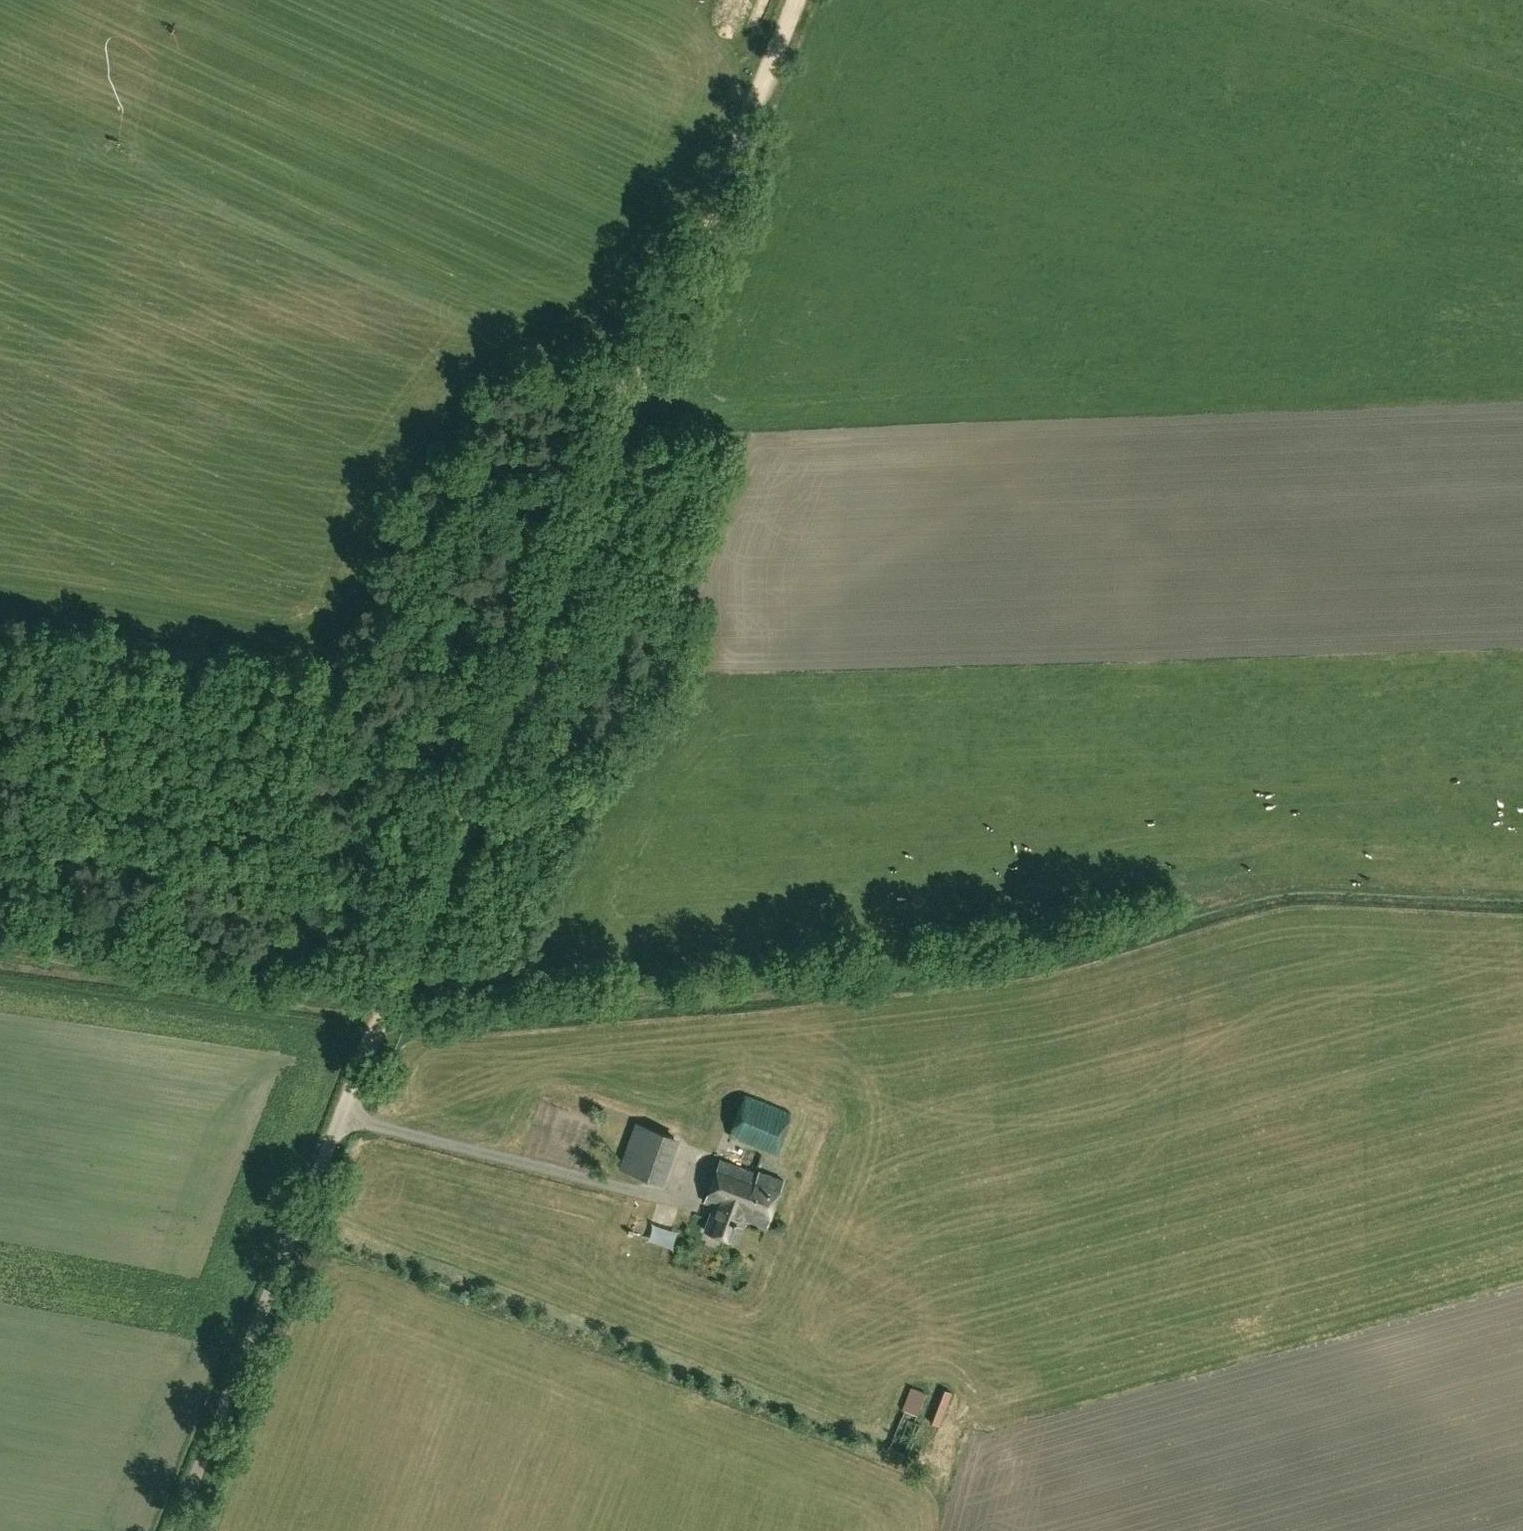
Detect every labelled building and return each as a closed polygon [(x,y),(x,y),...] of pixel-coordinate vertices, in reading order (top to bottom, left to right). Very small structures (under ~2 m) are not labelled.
[(746,1094),(730,1134),(776,1153),(792,1113),(746,1094)] [(639,1123),(623,1168),(661,1182),(677,1136),(639,1123)] [(706,1201),(715,1204),(706,1229),(738,1241),(746,1218),(767,1226),(783,1181),(721,1158),(706,1201)] [(942,1388),(930,1421),(939,1425),(952,1392),(942,1388)]
